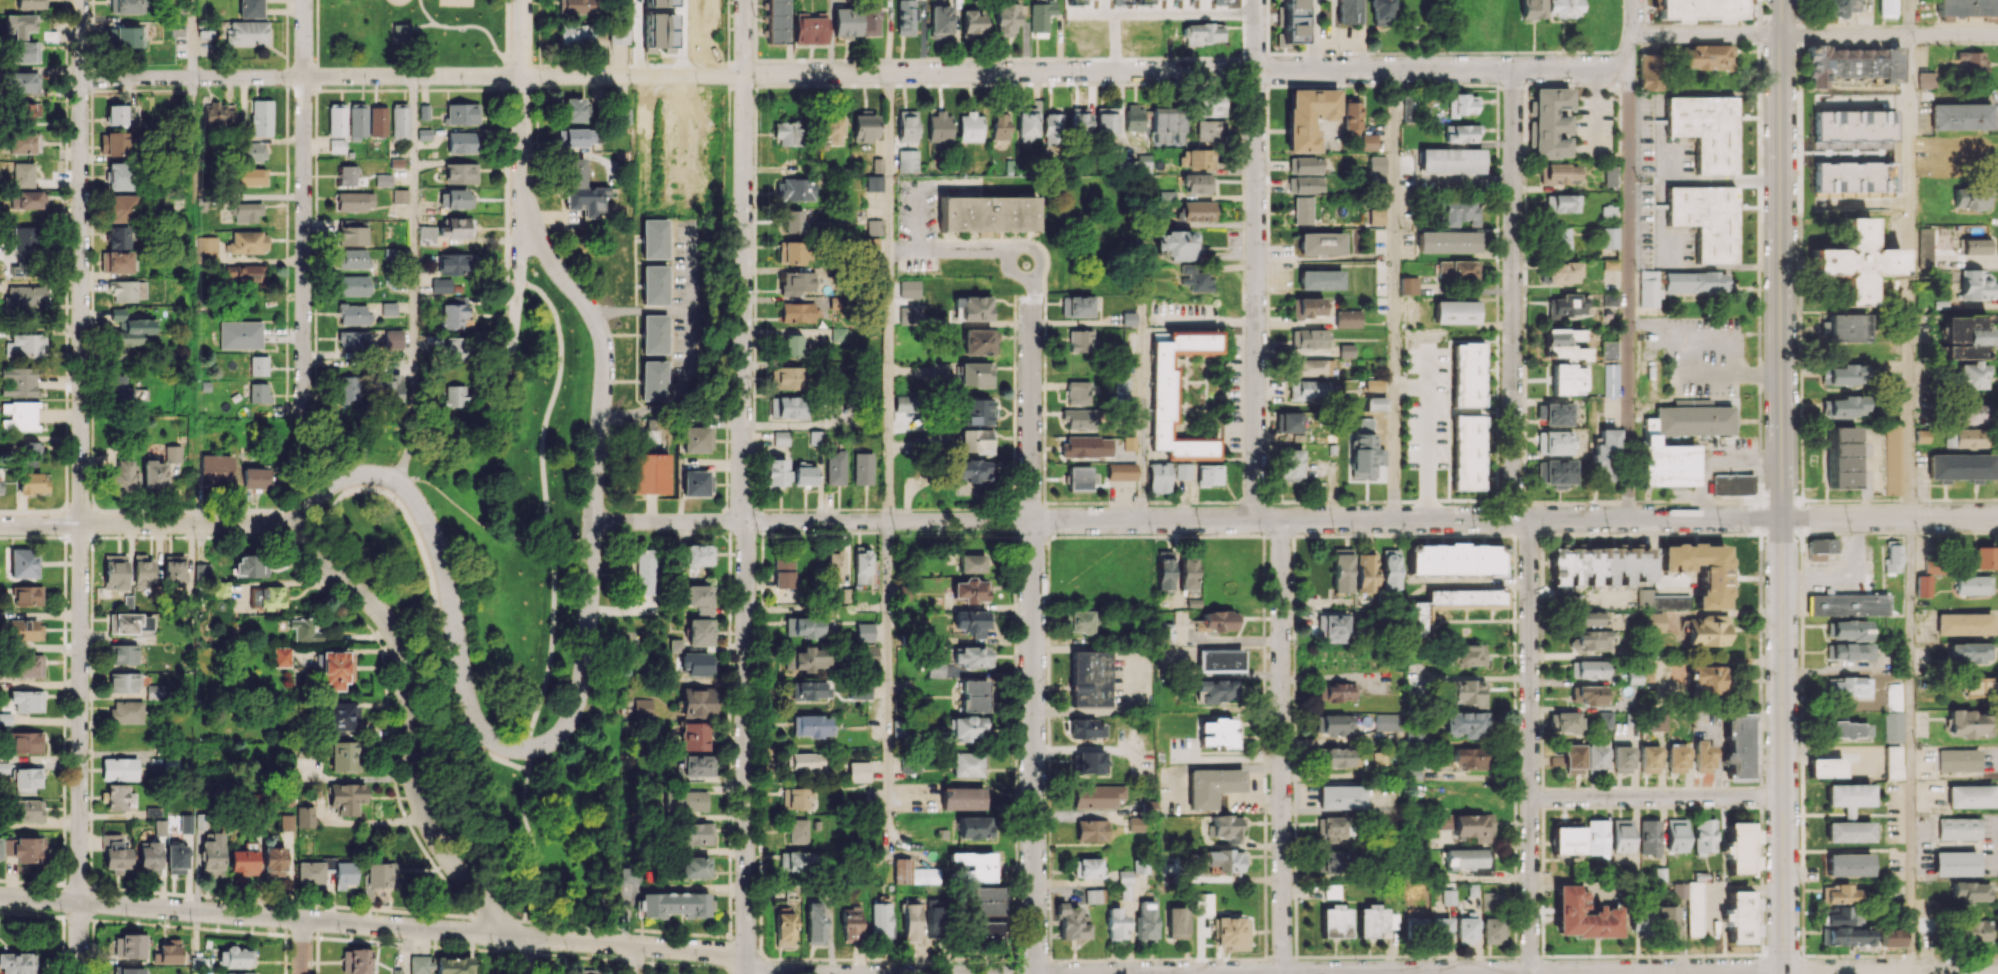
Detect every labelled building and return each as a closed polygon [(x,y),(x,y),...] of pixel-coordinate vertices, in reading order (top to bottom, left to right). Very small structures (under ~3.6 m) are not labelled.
[(16,9),(46,9),(46,0),(17,0),(16,9)] [(110,14),(144,13),(144,0),(110,0),(110,14)] [(238,18),(238,0),(261,0),(262,18),(238,18)] [(593,0),(560,0),(560,13),(592,14),(593,0)] [(766,41),(787,41),(787,0),(766,0),(766,41)] [(896,34),(913,35),(914,0),(896,0),(896,34)] [(1283,32),(1277,33),(1277,45),(1305,44),(1305,0),(1282,0),(1283,32)] [(1360,24),(1360,0),(1338,0),(1337,24),(1360,24)] [(1371,25),(1392,25),(1392,0),(1371,0),(1371,25)] [(1519,18),(1543,19),(1543,0),(1520,0),(1519,18)] [(1546,17),(1579,17),(1579,0),(1546,0),(1546,17)] [(1658,18),(1658,0),(1740,0),(1740,18),(1726,18),(1726,23),(1712,23),(1712,18),(1685,18),(1685,23),(1671,23),(1671,18),(1658,18)] [(1822,18),(1844,17),(1844,12),(1857,11),(1857,0),(1822,0),(1822,18)] [(1878,17),(1895,17),(1896,0),(1879,0),(1878,17)] [(1993,15),(1992,6),(1997,6),(1997,0),(1937,0),(1937,16),(1993,15)] [(860,35),(878,35),(878,1),(860,2),(860,35)] [(1030,32),(1047,32),(1047,15),(1055,15),(1055,2),(1030,1),(1030,32)] [(998,36),(1013,36),(1013,24),(1018,24),(1019,3),(996,3),(996,25),(998,25),(998,36)] [(951,5),(929,5),(929,35),(950,35),(951,5)] [(831,8),(831,36),(858,35),(858,7),(831,8)] [(962,37),(984,36),(983,10),(961,10),(962,37)] [(35,15),(5,14),(5,33),(14,33),(14,40),(26,40),(26,31),(35,32),(35,15)] [(648,47),(673,47),(674,14),(648,14),(648,47)] [(792,43),(826,44),(826,18),(793,17),(792,43)] [(253,45),(253,46),(226,46),(225,34),(229,34),(229,21),(268,21),(268,45),(253,45)] [(1224,43),(1224,24),(1184,23),(1184,43),(1224,43)] [(392,25),(392,40),(409,40),(409,24),(392,25)] [(559,44),(592,44),(592,25),(558,25),(559,44)] [(115,47),(142,47),(142,27),(114,27),(115,47)] [(212,31),(212,39),(197,39),(197,31),(212,31)] [(38,41),(10,42),(11,63),(39,62),(38,41)] [(1825,76),(1883,77),(1883,83),(1899,83),(1900,49),(1827,48),(1827,45),(1806,44),(1806,88),(1824,88),(1825,76)] [(1733,45),(1682,45),(1681,68),(1732,69),(1733,45)] [(1985,51),(1956,51),(1956,64),(1963,64),(1964,76),(1985,75),(1985,51)] [(38,71),(4,72),(5,92),(39,92),(38,71)] [(1918,71),(1917,89),(1934,89),(1935,72),(1918,71)] [(1288,152),(1318,152),(1317,135),(1313,135),(1313,121),(1338,120),(1337,88),(1286,89),(1288,152)] [(1533,88),(1533,158),(1568,158),(1568,137),(1554,137),(1554,134),(1568,134),(1568,115),(1554,115),(1554,110),(1570,110),(1570,88),(1533,88)] [(1475,94),(1446,94),(1445,115),(1475,116),(1475,94)] [(1875,130),(1883,130),(1884,95),(1858,95),(1858,111),(1875,111),(1875,130)] [(1198,117),(1226,116),(1226,96),(1198,96),(1198,117)] [(1667,97),(1736,96),(1737,175),(1697,175),(1697,137),(1667,137),(1667,97)] [(564,122),(584,122),(584,97),(563,98),(564,122)] [(273,101),(272,135),(251,134),(251,100),(273,101)] [(1360,136),(1360,102),(1344,101),(1344,135),(1360,136)] [(33,123),(34,116),(40,116),(40,103),(13,103),(12,123),(33,123)] [(204,103),(204,121),(232,122),(233,104),(204,103)] [(479,124),(479,103),(446,104),(447,125),(479,124)] [(106,105),(107,125),(125,124),(125,104),(106,105)] [(346,104),(346,136),(330,136),(330,104),(346,104)] [(366,104),(367,136),(350,136),(349,104),(366,104)] [(408,104),(407,139),(391,139),(392,104),(408,104)] [(1930,104),(1930,130),(1990,129),(1990,104),(1930,104)] [(1126,130),(1143,130),(1143,105),(1125,106),(1126,130)] [(387,107),(387,136),(369,136),(369,107),(387,107)] [(1036,140),(1037,107),(1017,107),(1016,139),(1036,140)] [(1090,107),(1071,107),(1070,131),(1089,132),(1090,107)] [(1152,108),(1152,133),(1155,133),(1156,142),(1170,142),(1169,132),(1176,132),(1176,142),(1183,142),(1183,108),(1152,108)] [(916,111),(898,111),(897,142),(915,142),(916,111)] [(928,113),(927,142),(951,142),(951,113),(928,113)] [(959,113),(958,141),(981,141),(981,113),(959,113)] [(992,139),(1009,139),(1009,113),(992,114),(992,139)] [(1061,143),(1062,113),(1044,113),(1043,142),(1061,143)] [(1117,113),(1097,113),(1096,136),(1116,136),(1117,113)] [(851,142),(869,142),(869,137),(877,137),(877,115),(852,114),(851,142)] [(842,116),(821,115),(820,138),(841,139),(842,116)] [(1197,139),(1222,140),(1222,121),(1197,120),(1197,139)] [(774,146),(801,145),(801,121),(774,121),(774,146)] [(1473,142),(1473,133),(1479,133),(1478,124),(1442,125),(1442,143),(1473,142)] [(558,146),(601,145),(600,128),(558,130),(558,146)] [(100,156),(130,155),(130,131),(106,132),(106,142),(100,142),(100,156)] [(8,153),(39,153),(38,132),(7,132),(8,153)] [(447,154),(477,153),(477,132),(447,132),(447,154)] [(1377,133),(1361,134),(1361,150),(1377,150),(1377,133)] [(328,153),(345,153),(344,139),(328,139),(328,153)] [(264,161),(263,143),(241,144),(242,162),(264,161)] [(1417,173),(1481,174),(1482,149),(1417,148),(1417,173)] [(917,150),(898,149),(897,172),(917,172),(917,150)] [(1214,168),(1214,149),(1180,149),(1180,169),(1214,168)] [(1151,154),(1137,155),(1137,160),(1125,161),(1126,173),(1151,173),(1151,154)] [(1322,174),(1322,157),(1289,156),(1289,173),(1322,174)] [(1385,156),(1368,156),(1368,174),(1385,174),(1385,156)] [(564,209),(583,209),(583,218),(594,218),(595,209),(607,210),(608,187),(584,187),(585,176),(589,177),(589,168),(585,168),(585,158),(565,158),(564,209)] [(13,185),(33,185),(33,162),(13,162),(13,185)] [(107,190),(129,190),(130,164),(108,163),(107,190)] [(477,183),(476,163),(444,163),(445,184),(477,183)] [(1539,164),(1540,184),(1568,184),(1578,184),(1578,163),(1539,164)] [(1604,189),(1617,189),(1617,165),(1604,166),(1604,189)] [(339,186),(357,185),(357,166),(339,166),(339,186)] [(228,186),(265,185),(265,168),(228,169),(228,186)] [(391,174),(375,174),(375,186),(391,186),(391,174)] [(1183,193),(1213,193),(1212,174),(1183,175),(1183,193)] [(866,191),(883,191),(882,176),(866,176),(866,191)] [(1322,176),(1288,177),(1288,193),(1322,193),(1322,176)] [(814,201),(815,179),(777,178),(776,200),(814,201)] [(1667,188),(1737,188),(1737,266),(1698,266),(1698,228),(1668,228),(1667,188)] [(1989,188),(1954,189),(1954,209),(1989,208),(1989,188)] [(407,189),(392,189),(392,203),(407,203),(407,189)] [(469,189),(445,189),(445,209),(470,208),(469,189)] [(10,192),(10,209),(45,209),(45,192),(10,192)] [(373,192),(337,192),(337,210),(373,210),(373,192)] [(1546,194),(1546,212),(1578,212),(1579,195),(1546,194)] [(107,195),(108,222),(132,222),(132,195),(107,195)] [(1312,196),(1293,196),(1294,224),(1312,224),(1312,196)] [(938,199),(1034,198),(1035,232),(938,233),(938,199)] [(1478,226),(1478,200),(1440,201),(1441,227),(1455,227),(1455,220),(1468,220),(1468,226),(1478,226)] [(1213,201),(1183,201),(1183,221),(1213,221),(1213,201)] [(262,203),(232,203),(232,223),(256,223),(256,215),(262,215),(262,203)] [(1614,206),(1601,206),(1601,220),(1615,220),(1614,206)] [(1383,208),(1368,209),(1368,225),(1384,224),(1383,208)] [(802,210),(783,209),(783,232),(802,233),(802,210)] [(445,238),(472,237),(472,217),(445,218),(445,238)] [(668,259),(668,219),(641,219),(641,259),(668,259)] [(882,219),(866,219),(866,235),(882,235),(882,219)] [(1866,278),(1897,278),(1897,252),(1866,252),(1866,220),(1841,220),(1841,252),(1809,252),(1809,278),(1841,278),(1841,310),(1867,310),(1866,278)] [(128,249),(129,226),(107,225),(106,248),(128,249)] [(436,226),(418,225),(418,245),(435,245),(436,226)] [(35,226),(14,226),(14,251),(35,251),(35,226)] [(367,245),(367,226),(338,226),(338,246),(367,245)] [(1600,248),(1617,248),(1618,228),(1601,227),(1600,248)] [(1569,228),(1548,228),(1548,250),(1570,250),(1569,228)] [(1930,228),(1917,228),(1916,271),(1930,271),(1930,228)] [(266,253),(266,231),(232,231),(232,241),(228,241),(228,252),(266,253)] [(1416,231),(1416,252),(1478,253),(1478,232),(1416,231)] [(1155,232),(1155,250),(1164,250),(1164,260),(1197,259),(1197,243),(1192,243),(1192,232),(1155,232)] [(1344,232),(1299,232),(1299,254),(1344,254),(1344,232)] [(217,236),(197,237),(197,262),(217,262),(217,236)] [(878,238),(862,237),(862,254),(877,254),(878,238)] [(1962,239),(1962,254),(1989,253),(1989,238),(1962,239)] [(804,265),(804,241),(778,241),(778,264),(804,265)] [(365,249),(342,249),(342,257),(337,257),(336,269),(369,269),(369,258),(365,258),(365,249)] [(101,251),(101,273),(130,273),(130,252),(101,251)] [(470,273),(470,252),(437,253),(438,274),(470,273)] [(1617,259),(1602,259),(1603,269),(1617,269),(1617,259)] [(1438,260),(1438,280),(1476,281),(1477,261),(1438,260)] [(1577,263),(1546,262),(1546,282),(1576,282),(1577,263)] [(1210,291),(1210,272),(1196,272),(1196,264),(1180,264),(1181,284),(1190,284),(1190,292),(1210,291)] [(642,265),(641,305),(667,305),(668,266),(642,265)] [(1961,299),(1961,269),(1992,269),(1992,299),(1961,299)] [(1343,270),(1299,270),(1299,290),(1343,289),(1343,270)] [(1638,307),(1657,307),(1657,298),(1661,298),(1661,289),(1657,289),(1657,270),(1639,270),(1638,307)] [(781,296),(798,296),(798,291),(814,291),(814,272),(781,271),(781,296)] [(1665,271),(1664,291),(1729,292),(1729,272),(1665,271)] [(369,276),(338,275),(338,296),(368,296),(369,276)] [(1399,295),(1417,294),(1417,277),(1398,277),(1399,295)] [(430,293),(451,293),(451,278),(431,278),(430,293)] [(919,280),(899,280),(899,297),(919,297),(919,280)] [(6,287),(6,310),(45,310),(45,286),(6,287)] [(1578,294),(1560,294),(1560,298),(1548,298),(1548,317),(1579,317),(1578,294)] [(1617,295),(1603,294),(1603,303),(1617,304),(1617,295)] [(953,321),(990,320),(990,296),(953,297),(953,321)] [(1091,317),(1092,296),(1062,296),(1061,316),(1091,317)] [(1323,298),(1292,298),(1292,317),(1323,317),(1323,298)] [(1476,324),(1476,300),(1433,301),(1433,324),(1476,324)] [(396,302),(381,302),(381,316),(396,316),(396,302)] [(464,303),(441,304),(441,328),(464,328),(464,303)] [(781,322),(816,322),(817,303),(781,303),(781,322)] [(368,304),(338,304),(338,325),(368,325),(368,304)] [(899,323),(919,323),(919,307),(899,307),(899,323)] [(124,308),(110,308),(110,318),(124,318),(124,308)] [(1361,327),(1361,309),(1335,310),(1335,328),(1361,327)] [(1121,325),(1135,325),(1135,312),(1121,312),(1121,325)] [(1828,315),(1828,342),(1867,341),(1866,314),(1828,315)] [(642,354),(668,354),(667,315),(641,315),(642,354)] [(1943,316),(1943,358),(1987,359),(1987,316),(1943,316)] [(152,334),(152,319),(124,319),(124,331),(113,331),(112,345),(139,345),(139,334),(152,334)] [(220,348),(261,349),(261,322),(220,321),(220,348)] [(845,328),(828,328),(828,340),(846,340),(845,328)] [(961,330),(962,355),(996,354),(995,328),(961,330)] [(1068,329),(1069,352),(1092,351),(1092,328),(1068,329)] [(1581,329),(1543,328),(1543,358),(1561,358),(1561,361),(1588,361),(1588,347),(1565,347),(1565,339),(1581,339),(1581,329)] [(1325,329),(1291,329),(1291,348),(1325,348),(1325,329)] [(370,351),(370,331),(338,330),(337,350),(370,351)] [(384,349),(401,348),(401,330),(384,330),(384,349)] [(6,341),(6,356),(45,357),(46,334),(10,333),(10,341),(6,341)] [(1217,333),(1164,333),(1164,342),(1149,343),(1149,452),(1163,452),(1164,462),(1216,462),(1216,439),(1168,439),(1168,426),(1175,426),(1175,369),(1169,369),(1169,357),(1217,357),(1217,333)] [(803,335),(783,335),(782,357),(802,357),(803,335)] [(464,361),(464,337),(445,337),(444,361),(464,361)] [(1453,407),(1482,406),(1482,343),(1452,343),(1453,407)] [(1354,357),(1354,344),(1339,344),(1339,357),(1354,357)] [(267,356),(250,356),(250,375),(267,375),(267,356)] [(1290,359),(1290,376),(1331,376),(1331,359),(1290,359)] [(642,400),(668,400),(667,360),(641,360),(642,400)] [(992,387),(992,362),(958,362),(959,387),(992,387)] [(947,383),(947,364),(932,363),(932,383),(947,383)] [(1552,394),(1583,394),(1583,367),(1572,367),(1573,364),(1552,363),(1552,394)] [(1603,396),(1618,396),(1618,364),(1604,363),(1603,396)] [(1821,368),(1821,386),(1866,385),(1866,364),(1840,364),(1840,367),(1821,368)] [(1959,364),(1959,389),(1983,389),(1983,364),(1959,364)] [(772,366),(771,389),(802,389),(803,367),(772,366)] [(35,396),(35,368),(1,368),(1,379),(9,379),(9,385),(1,385),(1,396),(35,396)] [(401,374),(383,373),(383,388),(375,388),(375,400),(400,401),(401,374)] [(125,375),(109,375),(108,404),(132,405),(133,387),(124,387),(125,375)] [(338,403),(358,404),(359,376),(339,375),(338,403)] [(1128,377),(1114,377),(1114,405),(1129,404),(1128,377)] [(1364,390),(1382,390),(1382,379),(1365,379),(1364,390)] [(1289,399),(1327,400),(1327,381),(1289,380),(1289,399)] [(1090,382),(1066,381),(1066,404),(1089,405),(1090,382)] [(250,403),(271,403),(271,383),(250,383),(250,403)] [(465,407),(465,386),(444,386),(444,407),(465,407)] [(916,395),(895,395),(895,422),(916,422),(916,395)] [(805,397),(770,396),(769,417),(805,418),(805,397)] [(1827,416),(1865,417),(1865,396),(1840,396),(1840,400),(1828,400),(1827,416)] [(1386,397),(1366,397),(1365,410),(1385,411),(1386,397)] [(961,425),(992,425),(992,399),(962,399),(961,425)] [(36,401),(1,402),(2,413),(10,413),(10,419),(1,419),(1,431),(36,430),(36,401)] [(1543,425),(1571,426),(1571,403),(1544,402),(1543,425)] [(1984,404),(1951,405),(1952,423),(1984,423),(1984,404)] [(1695,485),(1695,446),(1656,446),(1656,435),(1732,435),(1732,425),(1736,425),(1736,416),(1731,416),(1731,406),(1654,407),(1654,417),(1641,417),(1641,486),(1695,485)] [(1066,421),(1066,430),(1098,430),(1098,409),(1061,409),(1061,420),(1066,421)] [(1281,433),(1302,433),(1302,412),(1281,412),(1281,433)] [(647,442),(666,442),(665,416),(646,417),(647,442)] [(1482,490),(1481,416),(1452,416),(1452,490),(1482,490)] [(1351,478),(1375,478),(1376,465),(1384,465),(1385,449),(1373,449),(1373,418),(1358,418),(1358,431),(1351,431),(1351,478)] [(682,452),(711,452),(710,426),(682,426),(682,452)] [(1826,426),(1827,488),(1855,488),(1855,426),(1826,426)] [(1915,428),(1915,443),(1928,442),(1928,428),(1915,428)] [(959,429),(958,452),(992,453),(992,430),(959,429)] [(1616,429),(1599,429),(1598,444),(1592,444),(1591,481),(1616,481),(1616,429)] [(1987,429),(1945,429),(1945,447),(1987,447),(1987,429)] [(774,445),(789,445),(789,431),(774,431),(774,445)] [(1538,455),(1572,454),(1571,431),(1537,431),(1538,455)] [(1065,437),(1066,444),(1060,444),(1060,457),(1111,456),(1111,436),(1065,437)] [(1135,436),(1124,436),(1124,449),(1135,449),(1135,436)] [(21,442),(21,461),(40,461),(40,442),(21,442)] [(1301,443),(1279,442),(1278,483),(1300,483),(1301,443)] [(180,463),(180,446),(165,446),(165,462),(180,463)] [(826,485),(845,484),(844,451),(826,451),(826,485)] [(873,453),(853,452),(852,484),(872,485),(873,453)] [(669,494),(669,454),(631,453),(630,493),(669,494)] [(1991,479),(1991,454),(1927,454),(1927,480),(1939,479),(1939,484),(1948,483),(1948,479),(1970,479),(1970,483),(1980,483),(1980,479),(1991,479)] [(231,486),(232,456),(200,455),(199,485),(231,486)] [(137,472),(131,472),(131,459),(114,460),(115,492),(137,492),(137,472)] [(787,459),(765,459),(764,486),(787,486),(787,459)] [(976,494),(976,482),(986,481),(985,459),(952,460),(953,495),(976,494)] [(1537,460),(1537,483),(1552,483),(1552,488),(1565,488),(1565,484),(1574,484),(1574,460),(1537,460)] [(142,461),(142,491),(166,491),(165,461),(142,461)] [(1169,462),(1148,463),(1148,493),(1169,492),(1169,462)] [(1136,480),(1136,463),(1107,463),(1107,480),(1136,480)] [(1190,463),(1175,463),(1175,479),(1190,479),(1190,463)] [(1221,464),(1196,465),(1196,485),(1222,484),(1221,464)] [(1092,490),(1092,466),(1068,466),(1067,490),(1092,490)] [(793,485),(816,484),(816,467),(793,467),(793,485)] [(269,489),(269,468),(244,468),(243,488),(269,489)] [(682,471),(681,496),(712,497),(712,472),(682,471)] [(18,493),(46,494),(46,473),(18,472),(18,493)] [(1752,474),(1712,475),(1712,494),(1752,493),(1752,474)] [(1807,561),(1824,561),(1824,551),(1835,551),(1835,539),(1808,538),(1807,561)] [(713,544),(682,545),(683,566),(713,565),(713,544)] [(1885,572),(1900,572),(1900,545),(1885,544),(1885,572)] [(1408,574),(1408,545),(1500,546),(1500,575),(1408,574)] [(871,546),(854,546),(854,584),(871,583),(871,546)] [(1660,571),(1660,546),(1724,546),(1724,609),(1694,609),(1694,571),(1660,571)] [(1994,561),(1997,561),(1997,547),(1973,546),(1973,569),(1994,569),(1994,561)] [(10,578),(37,578),(37,548),(10,547),(10,578)] [(1333,593),(1351,593),(1350,548),(1332,549),(1333,593)] [(1650,548),(1550,548),(1550,584),(1566,585),(1566,573),(1571,573),(1571,589),(1580,589),(1581,575),(1588,575),(1588,585),(1598,585),(1598,576),(1604,576),(1604,585),(1614,585),(1614,575),(1622,575),(1621,585),(1631,585),(1631,574),(1638,574),(1638,581),(1650,581),(1650,548)] [(636,593),(656,594),(657,549),(637,549),(636,593)] [(1382,549),(1381,592),(1398,592),(1399,550),(1382,549)] [(826,550),(825,582),(843,583),(843,551),(826,550)] [(1157,592),(1172,592),(1171,550),(1156,551),(1157,592)] [(154,561),(144,560),(145,554),(134,554),(133,588),(153,588),(154,561)] [(984,555),(959,554),(959,572),(984,573),(984,555)] [(1356,593),(1375,593),(1376,554),(1356,554),(1356,593)] [(126,555),(103,555),(103,590),(126,590),(126,555)] [(185,556),(164,555),(163,583),(184,584),(185,556)] [(268,576),(267,556),(235,556),(236,577),(268,576)] [(774,557),(775,587),(795,587),(794,556),(774,557)] [(1179,590),(1195,590),(1195,558),(1179,558),(1179,590)] [(1924,560),(1925,574),(1942,573),(1942,559),(1924,560)] [(1930,575),(1916,575),(1916,597),(1929,597),(1930,575)] [(1956,594),(1990,595),(1990,576),(1956,575),(1956,594)] [(989,578),(962,578),(962,582),(952,582),(952,601),(989,601),(989,578)] [(14,586),(14,606),(43,605),(42,585),(14,586)] [(713,616),(713,585),(684,585),(684,605),(697,605),(697,616),(713,616)] [(252,608),(285,607),(285,586),(251,587),(252,608)] [(1652,607),(1652,609),(1690,609),(1690,596),(1651,595),(1651,589),(1637,589),(1637,607),(1652,607)] [(1430,608),(1505,609),(1505,590),(1427,590),(1427,602),(1410,602),(1410,637),(1425,637),(1425,625),(1430,625),(1430,608)] [(1808,596),(1808,615),(1887,613),(1886,594),(1808,596)] [(1068,632),(1090,633),(1090,625),(1096,625),(1097,611),(1069,610),(1068,632)] [(984,638),(984,628),(990,628),(990,611),(954,611),(953,630),(972,630),(972,637),(984,638)] [(1201,611),(1201,620),(1194,620),(1194,630),(1233,631),(1234,611),(1201,611)] [(1347,612),(1316,612),(1317,634),(1323,634),(1323,643),(1348,642),(1347,612)] [(1600,625),(1600,612),(1576,612),(1576,626),(1600,625)] [(1663,632),(1663,613),(1642,612),(1642,631),(1663,632)] [(1991,634),(1991,613),(1936,614),(1936,635),(1991,634)] [(109,633),(137,634),(137,630),(152,630),(152,614),(109,614),(109,633)] [(1687,645),(1724,646),(1724,635),(1729,635),(1729,615),(1698,615),(1697,623),(1687,623),(1687,645)] [(785,636),(801,635),(801,638),(822,638),(822,617),(785,617),(785,636)] [(10,641),(42,640),(42,619),(9,620),(10,641)] [(294,641),(322,640),(322,630),(312,631),(312,619),(289,619),(289,628),(294,627),(294,641)] [(714,619),(687,619),(688,646),(714,646),(714,619)] [(1867,639),(1866,620),(1826,621),(1826,640),(1867,639)] [(872,641),(872,623),(855,623),(855,641),(872,641)] [(1608,631),(1575,630),(1575,639),(1569,639),(1569,650),(1608,650),(1608,631)] [(683,652),(682,639),(669,639),(669,652),(683,652)] [(1871,659),(1871,642),(1827,644),(1827,660),(1871,659)] [(1949,643),(1950,663),(1989,662),(1988,643),(1949,643)] [(137,645),(110,644),(110,664),(136,664),(137,645)] [(1484,665),(1483,645),(1444,646),(1444,665),(1484,665)] [(273,667),(290,666),(290,646),(272,647),(273,667)] [(802,652),(784,651),(784,669),(803,669),(802,672),(813,673),(813,667),(828,667),(829,647),(802,646),(802,652)] [(876,646),(858,647),(859,663),(877,662),(876,646)] [(992,648),(959,647),(959,653),(952,652),(952,666),(992,667),(992,648)] [(1240,649),(1198,650),(1198,671),(1240,670),(1240,649)] [(1109,706),(1109,651),(1070,651),(1070,706),(1109,706)] [(353,682),(353,652),(321,652),(320,683),(326,683),(326,690),(342,690),(342,682),(353,682)] [(686,675),(714,675),(715,653),(681,653),(680,668),(686,668),(686,675)] [(43,655),(11,654),(10,676),(43,677),(43,655)] [(1605,660),(1570,661),(1570,679),(1605,678),(1605,660)] [(927,677),(944,678),(944,662),(927,662),(927,677)] [(1697,684),(1696,693),(1720,694),(1721,666),(1690,665),(1689,684),(1697,684)] [(137,693),(137,673),(109,672),(109,692),(137,693)] [(1871,698),(1870,677),(1827,678),(1827,696),(1856,696),(1856,698),(1871,698)] [(1965,697),(1991,696),(1990,677),(1965,677),(1965,697)] [(1449,704),(1484,705),(1484,692),(1479,691),(1479,679),(1449,678),(1449,704)] [(849,699),(871,699),(871,679),(849,680),(849,699)] [(1196,703),(1237,703),(1237,679),(1196,680),(1196,703)] [(985,712),(986,680),(962,680),(961,711),(985,712)] [(830,687),(823,687),(823,681),(791,681),(791,699),(830,698),(830,687)] [(1318,700),(1356,700),(1356,682),(1318,683),(1318,700)] [(1887,709),(1901,709),(1901,683),(1886,683),(1887,709)] [(1603,686),(1571,686),(1571,703),(1603,704),(1603,686)] [(716,689),(682,688),(681,716),(715,717),(716,689)] [(15,712),(43,712),(43,691),(9,690),(9,703),(15,703),(15,712)] [(653,698),(635,698),(635,715),(653,715),(653,698)] [(142,723),(143,700),(113,700),(113,708),(109,708),(109,722),(142,723)] [(322,703),(323,730),(359,730),(358,703),(322,703)] [(1990,737),(1990,714),(1973,714),(1973,710),(1949,710),(1949,734),(1959,734),(1959,737),(1990,737)] [(1611,711),(1598,712),(1598,727),(1611,727),(1611,711)] [(1402,730),(1402,712),(1375,713),(1375,731),(1402,730)] [(1483,712),(1443,713),(1444,734),(1460,734),(1460,738),(1483,738),(1483,712)] [(12,713),(0,713),(0,724),(12,724),(12,713)] [(1549,733),(1580,733),(1580,713),(1548,713),(1549,733)] [(1352,715),(1322,714),(1321,735),(1352,735),(1352,715)] [(792,716),(792,737),(833,736),(832,715),(792,716)] [(979,740),(979,729),(985,729),(985,717),(951,716),(951,740),(979,740)] [(1096,719),(1068,718),(1068,737),(1105,738),(1105,725),(1096,725),(1096,719)] [(1234,748),(1233,718),(1210,719),(1210,722),(1199,722),(1199,731),(1209,731),(1209,736),(1199,736),(1199,746),(1212,745),(1212,748),(1234,748)] [(681,723),(682,751),(710,750),(709,722),(681,723)] [(1830,737),(1867,738),(1868,723),(1830,722),(1830,737)] [(13,732),(12,752),(43,753),(43,732),(13,732)] [(1713,745),(1703,746),(1703,740),(1693,740),(1693,771),(1713,771),(1713,745)] [(355,741),(330,742),(331,772),(356,772),(355,741)] [(1583,745),(1563,745),(1563,774),(1583,774),(1583,745)] [(1585,770),(1606,770),(1606,746),(1585,745),(1585,770)] [(1613,773),(1632,772),(1632,745),(1612,746),(1613,773)] [(1666,745),(1666,772),(1686,772),(1686,746),(1666,745)] [(1638,772),(1659,772),(1659,746),(1639,746),(1638,772)] [(1886,778),(1901,778),(1901,746),(1885,746),(1886,778)] [(1487,769),(1486,747),(1452,748),(1452,762),(1460,762),(1460,770),(1487,769)] [(1351,768),(1351,749),(1324,748),(1324,767),(1351,768)] [(1979,749),(1938,749),(1938,771),(1979,771),(1979,749)] [(954,751),(953,777),(984,778),(984,752),(954,751)] [(1074,751),(1074,772),(1106,773),(1106,751),(1074,751)] [(1374,767),(1387,767),(1386,751),(1373,752),(1374,767)] [(787,773),(825,772),(824,753),(786,753),(787,773)] [(715,777),(716,755),(683,754),(683,776),(715,777)] [(101,780),(137,780),(137,758),(101,758),(101,780)] [(1808,778),(1843,778),(1843,759),(1809,758),(1808,778)] [(921,772),(920,761),(900,761),(900,772),(921,772)] [(869,781),(869,762),(848,762),(848,781),(869,781)] [(42,768),(14,768),(14,794),(35,794),(35,788),(42,788),(42,768)] [(1189,810),(1215,810),(1214,792),(1243,791),(1243,769),(1188,770),(1189,810)] [(358,816),(358,803),(365,803),(365,784),(329,783),(328,807),(336,807),(336,815),(358,816)] [(106,809),(134,808),(133,792),(127,793),(127,784),(106,784),(106,809)] [(1852,806),(1871,806),(1871,785),(1826,784),(1826,806),(1843,806),(1843,815),(1852,815),(1852,806)] [(1125,807),(1124,785),(1072,786),(1073,808),(1125,807)] [(1318,808),(1363,809),(1364,786),(1318,785),(1318,808)] [(1992,807),(1992,785),(1947,786),(1947,807),(1992,807)] [(984,787),(940,787),(941,809),(984,809),(984,787)] [(810,808),(810,788),(782,788),(782,808),(810,808)] [(707,810),(707,791),(665,790),(665,810),(707,810)] [(43,821),(42,799),(12,800),(12,821),(43,821)] [(313,827),(313,807),(297,807),(297,827),(313,827)] [(293,830),(293,815),(279,814),(279,830),(293,830)] [(1453,829),(1452,814),(1439,814),(1439,829),(1453,829)] [(1454,814),(1454,838),(1474,838),(1474,843),(1492,842),(1492,814),(1454,814)] [(180,833),(191,832),(191,815),(179,815),(180,833)] [(1239,843),(1240,829),(1243,829),(1243,816),(1212,815),(1212,838),(1226,838),(1226,843),(1239,843)] [(992,838),(992,817),(957,816),(957,838),(992,838)] [(1344,816),(1317,817),(1318,835),(1326,835),(1326,841),(1345,840),(1344,816)] [(1714,818),(1693,819),(1694,852),(1715,851),(1714,818)] [(1937,839),(1978,840),(1978,818),(1937,818),(1937,839)] [(808,843),(807,819),(788,819),(789,843),(808,843)] [(1608,820),(1587,819),(1586,854),(1607,854),(1608,820)] [(1612,851),(1632,851),(1632,819),(1613,819),(1612,851)] [(1640,855),(1660,855),(1659,819),(1640,820),(1640,855)] [(1667,852),(1687,851),(1686,819),(1667,819),(1667,852)] [(165,820),(154,820),(155,836),(165,835),(165,820)] [(1076,820),(1076,841),(1106,841),(1106,820),(1076,820)] [(1552,827),(1552,855),(1582,854),(1581,821),(1563,821),(1563,827),(1552,827)] [(1870,842),(1871,822),(1826,821),(1826,841),(1870,842)] [(714,844),(713,822),(680,823),(680,845),(714,844)] [(1726,874),(1749,875),(1750,869),(1755,869),(1755,856),(1749,856),(1749,843),(1755,843),(1755,830),(1749,830),(1749,823),(1727,822),(1726,874)] [(201,840),(200,875),(221,875),(222,832),(210,831),(210,840),(201,840)] [(129,848),(121,848),(121,834),(103,834),(103,868),(112,868),(112,874),(122,873),(122,868),(130,868),(129,848)] [(14,864),(44,863),(43,837),(13,838),(14,864)] [(160,841),(146,841),(146,846),(138,846),(138,869),(149,869),(149,874),(160,874),(160,841)] [(166,842),(166,873),(186,874),(187,843),(166,842)] [(284,847),(262,847),(262,875),(283,876),(284,847)] [(1445,849),(1445,869),(1484,868),(1484,848),(1445,849)] [(229,850),(229,871),(238,871),(238,875),(256,874),(255,849),(229,850)] [(1242,850),(1204,851),(1205,871),(1243,871),(1242,850)] [(779,851),(779,871),(810,872),(811,852),(779,851)] [(1318,872),(1346,873),(1347,851),(1318,851),(1318,872)] [(1976,851),(1933,852),(1933,876),(1977,875),(1976,851)] [(992,852),(948,853),(949,861),(958,861),(958,864),(969,864),(969,871),(965,871),(965,881),(992,881),(992,852)] [(679,861),(684,861),(684,854),(708,854),(708,875),(679,876),(679,861)] [(1870,854),(1827,854),(1827,876),(1870,875),(1870,854)] [(938,885),(938,868),(911,868),(910,858),(893,858),(893,885),(938,885)] [(1102,858),(1073,858),(1074,877),(1102,877),(1102,858)] [(296,883),(322,883),(323,862),(296,861),(296,883)] [(354,884),(354,862),(334,862),(334,890),(345,890),(345,884),(354,884)] [(395,887),(394,862),(365,863),(366,888),(395,887)] [(621,865),(640,865),(640,881),(620,880),(621,865)] [(644,869),(652,869),(652,880),(644,880),(644,869)] [(1120,899),(1132,899),(1131,872),(1119,872),(1120,899)] [(1687,936),(1701,936),(1701,882),(1672,882),(1672,898),(1687,898),(1687,936)] [(1990,900),(1990,883),(1951,883),(1951,900),(1990,900)] [(1324,885),(1324,898),(1339,898),(1339,885),(1324,885)] [(1619,936),(1619,907),(1595,907),(1595,912),(1584,912),(1584,885),(1556,886),(1556,936),(1619,936)] [(1850,885),(1822,885),(1822,903),(1860,904),(1861,889),(1850,889),(1850,885)] [(1001,887),(971,886),(970,915),(1000,915),(1001,887)] [(637,898),(636,898),(636,908),(641,907),(641,913),(649,913),(658,913),(658,916),(665,916),(665,911),(684,911),(684,917),(692,917),(692,914),(694,914),(694,916),(703,916),(703,914),(708,914),(708,909),(714,909),(714,899),(711,899),(711,898),(708,898),(708,891),(683,890),(682,889),(678,889),(677,890),(670,891),(669,889),(665,889),(663,891),(662,891),(662,889),(655,890),(640,891),(640,897),(637,898)] [(1085,903),(1104,902),(1103,889),(1085,889),(1085,903)] [(1455,904),(1455,890),(1442,889),(1442,904),(1455,904)] [(1727,892),(1727,912),(1725,912),(1725,942),(1748,942),(1748,910),(1753,910),(1753,891),(1727,892)] [(1137,944),(1155,944),(1155,900),(1137,901),(1137,944)] [(806,944),(823,944),(822,901),(805,902),(806,944)] [(891,936),(890,902),(870,903),(871,937),(891,936)] [(1088,939),(1088,916),(1078,915),(1078,907),(1064,906),(1064,902),(1058,902),(1057,938),(1088,939)] [(903,903),(902,941),(919,942),(920,903),(903,903)] [(773,946),(793,947),(794,905),(774,904),(773,946)] [(1657,932),(1679,931),(1678,905),(1656,906),(1657,932)] [(940,906),(926,906),(927,938),(941,937),(940,906)] [(1348,937),(1348,906),(1320,906),(1321,937),(1348,937)] [(1357,937),(1384,937),(1385,928),(1398,929),(1398,912),(1377,911),(1377,906),(1358,906),(1357,937)] [(1857,926),(1858,907),(1831,906),(1831,913),(1822,913),(1822,925),(1857,926)] [(860,907),(841,907),(840,939),(859,939),(860,907)] [(1121,907),(1107,907),(1106,939),(1127,939),(1127,915),(1121,915),(1121,907)] [(1185,939),(1186,907),(1167,907),(1166,938),(1185,939)] [(1631,907),(1630,930),(1650,931),(1651,908),(1631,907)] [(1457,918),(1457,944),(1476,944),(1475,911),(1466,911),(1466,917),(1457,918)] [(1425,929),(1426,917),(1406,916),(1406,928),(1425,929)] [(1450,944),(1450,918),(1432,917),(1431,943),(1450,944)] [(1247,918),(1216,918),(1216,945),(1228,945),(1228,950),(1248,950),(1247,918)] [(1483,944),(1505,943),(1505,918),(1482,918),(1483,944)] [(1989,919),(1956,920),(1957,941),(1990,940),(1989,919)] [(972,922),(973,947),(1000,946),(999,922),(972,922)] [(1871,945),(1870,927),(1826,928),(1827,946),(1871,945)] [(1880,946),(1902,946),(1902,928),(1879,928),(1880,946)] [(147,958),(147,934),(120,934),(120,958),(147,958)] [(180,963),(179,939),(166,939),(166,942),(153,942),(153,963),(180,963)] [(217,948),(218,968),(252,967),(252,947),(217,948)] [(353,973),(370,973),(370,949),(342,949),(342,973),(353,973)] [(1,967),(1,973),(35,973),(35,953),(0,953),(0,967),(1,967)] [(432,973),(432,956),(409,957),(410,973),(426,973),(432,973)] [(435,957),(435,973),(471,973),(471,956),(435,957)]
